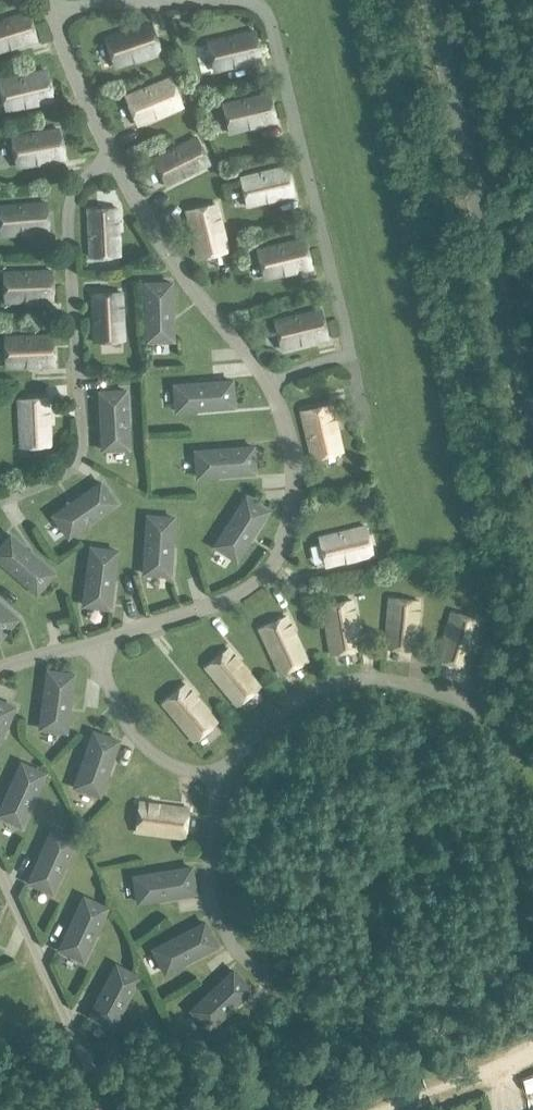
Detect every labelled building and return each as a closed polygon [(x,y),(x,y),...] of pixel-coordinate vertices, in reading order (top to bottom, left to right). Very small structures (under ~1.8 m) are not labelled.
[(36,40),(28,12),(0,20),(0,51),(36,40)] [(114,67),(160,51),(150,23),(105,39),(114,67)] [(214,70),(261,59),(254,31),(207,42),(214,70)] [(37,56),(33,43),(0,53),(0,68),(37,56)] [(53,99),(46,71),(0,82),(0,87),(6,110),(53,99)] [(137,124),(181,106),(170,79),(126,97),(137,124)] [(229,133),(276,121),(269,93),(222,104),(229,133)] [(134,140),(182,123),(178,110),(130,127),(134,140)] [(17,167),(64,158),(59,129),(11,138),(17,167)] [(166,185),(209,163),(196,137),(153,159),(166,185)] [(246,206),(293,195),(287,166),(240,178),(246,206)] [(48,232),(46,203),(0,206),(0,234),(0,236),(48,232)] [(198,258),(227,251),(215,204),(187,211),(198,258)] [(90,257),(119,256),(117,207),(87,209),(90,257)] [(264,278),(311,267),(304,239),(257,250),(264,278)] [(4,302),(53,300),(52,271),(3,273),(4,302)] [(173,282),(145,283),(147,342),(175,341),(173,282)] [(94,342),(123,340),(121,292),(92,293),(94,342)] [(281,349),(328,338),(321,309),(274,320),(281,349)] [(6,367),(54,365),(53,336),(4,338),(6,367)] [(279,365),(328,354),(325,340),(275,351),(279,365)] [(233,380),(175,384),(177,411),(235,407),(233,380)] [(127,390),(100,392),(103,450),(130,449),(127,390)] [(20,447),(50,446),(47,398),(18,399),(20,447)] [(313,458),(341,452),(330,404),(301,411),(313,458)] [(255,446),(196,451),(198,478),(257,473),(255,446)] [(101,482),(54,515),(69,537),(117,504),(101,482)] [(247,496),(215,546),(237,560),(269,511),(247,496)] [(146,573),(174,575),(177,513),(149,512),(146,573)] [(325,566),(372,555),(366,526),(319,537),(325,566)] [(0,547),(0,561),(38,594),(56,573),(11,534),(0,547)] [(91,547),(84,604),(112,608),(119,550),(91,547)] [(22,616),(0,597),(0,637),(2,639),(22,616)] [(414,650),(419,601),(389,598),(384,648),(414,650)] [(330,654),(360,649),(351,600),(322,605),(330,654)] [(465,668),(480,620),(451,611),(437,659),(465,668)] [(279,674),(307,661),(286,616),(258,629),(279,674)] [(236,706),(260,687),(228,648),(205,667),(236,706)] [(48,670),(40,729),(68,733),(75,673),(48,670)] [(194,742),(217,722),(185,684),(162,703),(194,742)] [(16,708),(14,707),(11,705),(0,700),(0,743),(16,708)] [(94,731),(75,787),(101,796),(102,794),(105,785),(120,740),(94,731)] [(0,809),(0,816),(23,826),(47,773),(21,761),(0,809)] [(184,838),(188,808),(139,802),(135,832),(184,838)] [(28,882),(28,883),(53,894),(54,893),(78,840),(76,839),(69,836),(52,828),(28,882)] [(193,866),(134,876),(136,883),(139,903),(198,893),(193,866)] [(84,896),(59,949),(84,961),(109,908),(84,896)] [(205,921),(153,948),(166,974),(215,949),(218,947),(207,924),(206,923),(205,921)] [(116,964),(89,1016),(114,1028),(141,977),(116,964)] [(233,969),(191,1010),(210,1030),(253,990),(233,969)]
